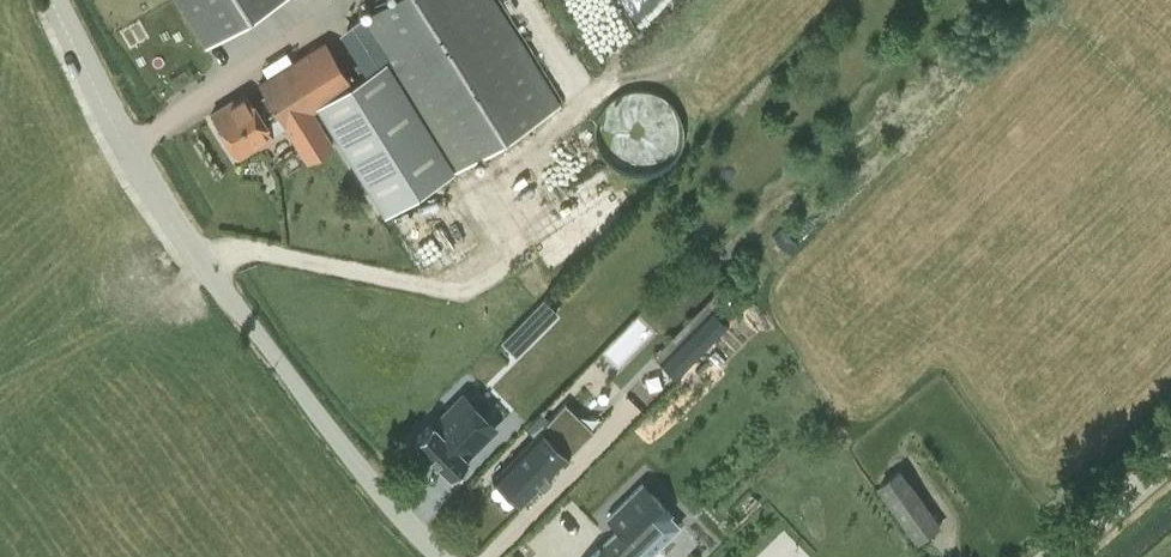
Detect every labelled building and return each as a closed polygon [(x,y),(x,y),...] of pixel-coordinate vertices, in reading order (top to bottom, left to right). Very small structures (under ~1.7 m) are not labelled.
[(205,46),(278,0),(177,0),(205,46)] [(364,17),(345,28),(372,71),(374,74),(375,75),(381,71),(387,81),(391,78),(450,172),(459,166),(558,104),(493,0),(391,0),(364,17)] [(243,93),(213,112),(240,154),(317,106),(352,83),(325,40),(258,83),(267,96),(251,105),(243,93)] [(317,106),(385,213),(450,172),(391,78),(387,81),(381,71),(375,75),(374,74),(372,71),(352,83),(317,106)] [(537,305),(533,309),(547,323),(557,313),(544,299),(543,299),(537,305)] [(710,308),(659,360),(677,378),(728,325),(710,308)] [(501,341),(515,355),(526,344),(512,330),(501,341)] [(481,424),(485,421),(469,405),(466,409),(457,400),(433,423),(431,422),(414,439),(451,476),(468,458),(467,457),(491,433),(481,424)] [(565,403),(492,478),(494,480),(499,474),(524,498),(518,504),(520,506),(540,485),(542,487),(550,479),(548,477),(593,430),(592,429),(590,430),(565,406),(566,404),(565,403)] [(901,469),(877,486),(918,543),(942,526),(901,469)] [(590,556),(623,556),(669,512),(642,484),(607,517),(618,529),(590,556)]
